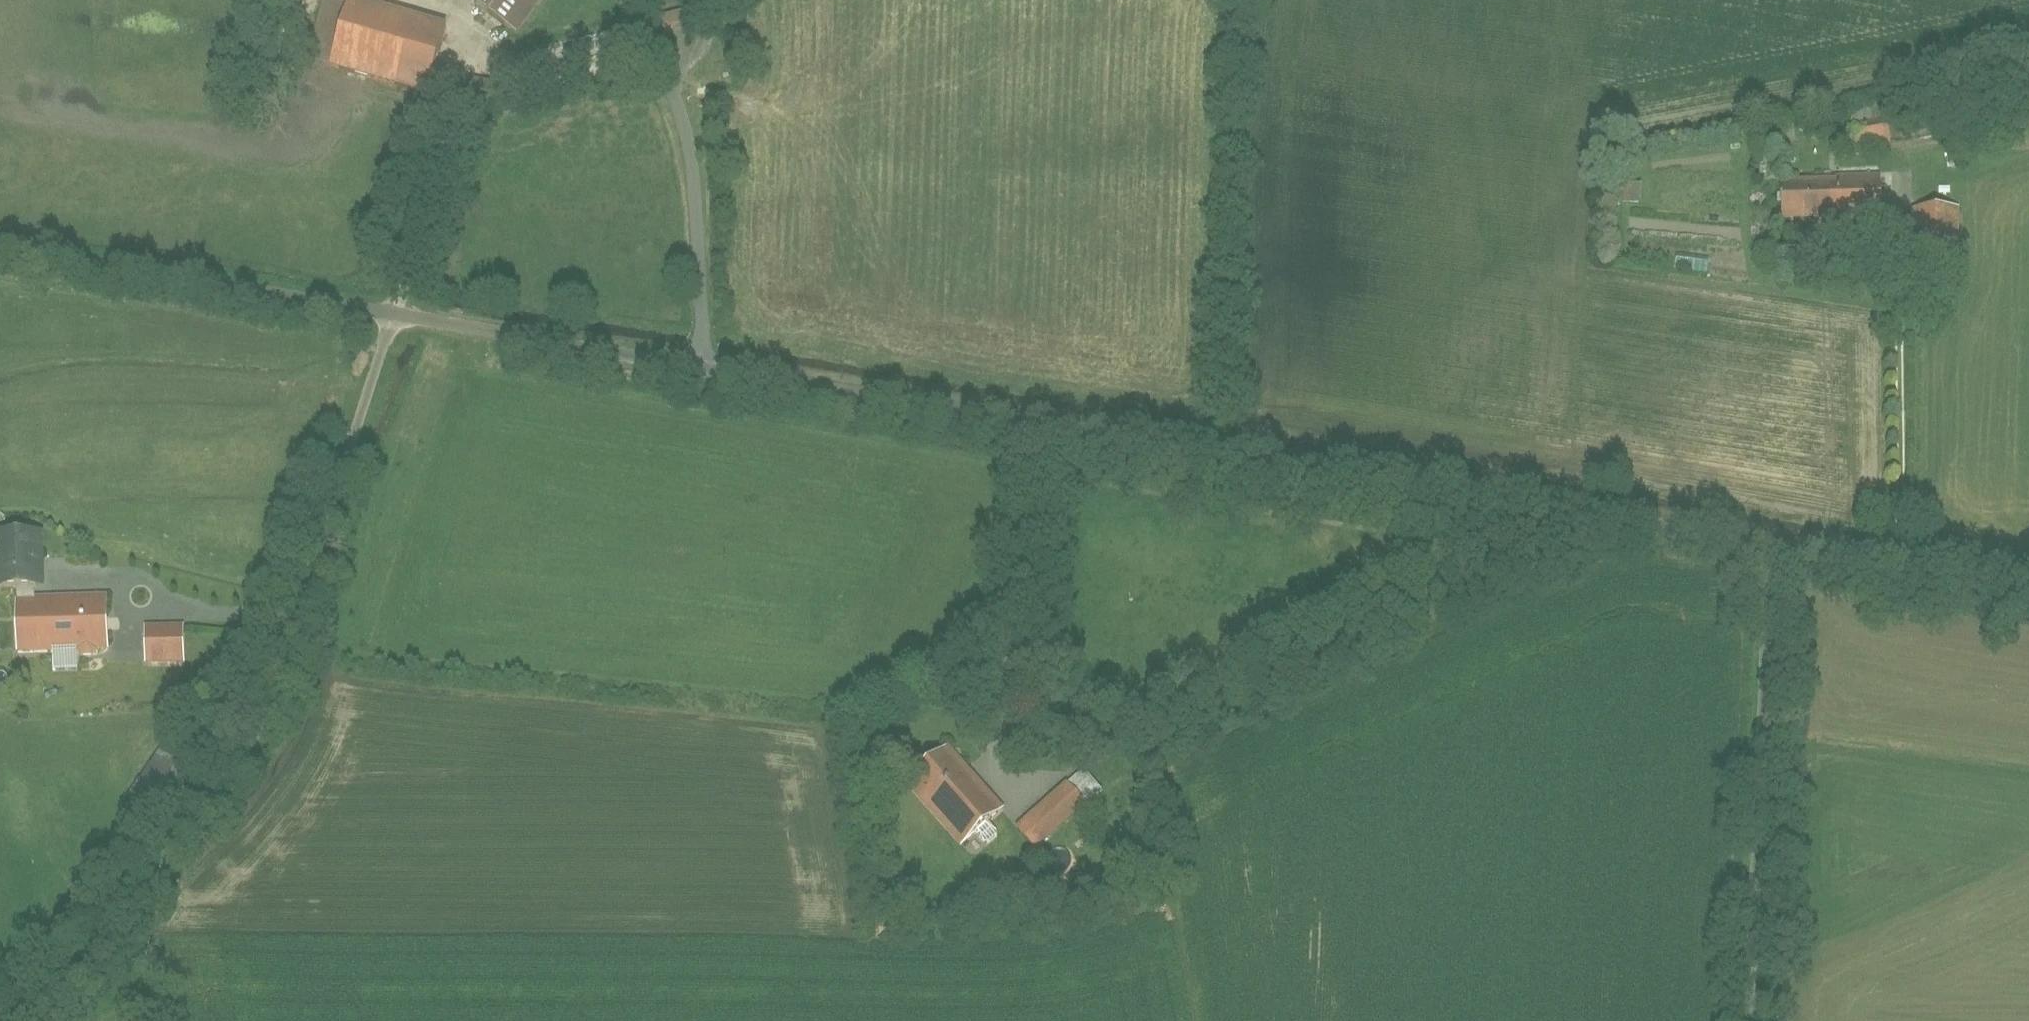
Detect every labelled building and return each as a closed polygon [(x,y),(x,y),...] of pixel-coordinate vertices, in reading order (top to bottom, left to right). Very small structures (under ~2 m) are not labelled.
[(356,0),(321,0),(305,61),(425,93),(443,23),(356,0)] [(513,33),(538,0),(470,0),(513,33)] [(1893,121),(1848,124),(1849,152),(1894,150),(1893,121)] [(1882,173),(1778,178),(1780,221),(1884,217),(1882,173)] [(1955,208),(1915,208),(1915,270),(1955,270),(1955,208)] [(18,653),(109,653),(109,602),(53,602),(53,538),(0,538),(0,592),(18,592),(18,653)] [(189,623),(147,623),(147,667),(199,667),(199,637),(189,637),(189,623)] [(167,747),(133,789),(154,805),(169,785),(178,791),(195,769),(167,747)] [(946,749),(909,784),(970,849),(1007,814),(946,749)] [(1081,805),(1063,784),(1016,825),(1034,846),(1081,805)]
